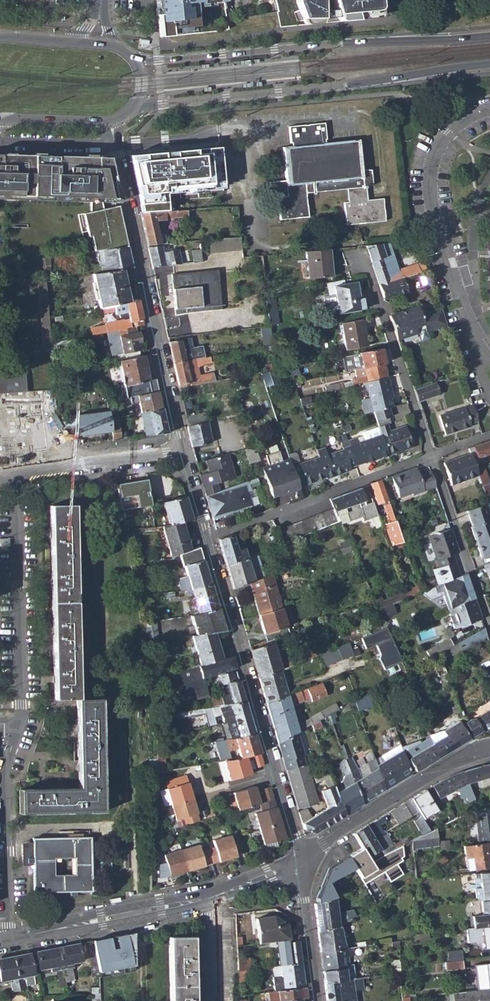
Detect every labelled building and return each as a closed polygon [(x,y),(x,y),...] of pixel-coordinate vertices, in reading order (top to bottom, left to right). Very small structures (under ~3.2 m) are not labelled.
[(158,37),(217,31),(227,29),(226,20),(223,8),(222,4),(223,3),(222,0),(155,0),(158,37)] [(223,3),(222,4),(223,8),(238,5),(237,0),(222,0),(223,3)] [(269,6),(259,8),(261,14),(275,12),(273,0),(267,0),(269,6)] [(295,0),(295,1),(295,2),(302,22),(304,24),(305,24),(319,23),(320,22),(321,20),(321,19),(321,0),(295,0)] [(338,19),(339,20),(340,21),(356,19),(354,12),(375,10),(377,9),(378,8),(379,7),(379,5),(379,4),(378,0),(332,0),(336,14),(338,19)] [(238,5),(223,8),(226,20),(257,15),(255,3),(245,5),(245,4),(238,5)] [(324,123),(288,127),(290,143),(292,143),(292,146),(282,147),(285,180),(268,182),(268,184),(269,197),(269,199),(277,198),(280,219),(308,217),(306,191),(347,187),(348,202),(344,202),(346,225),(385,221),(383,199),(367,200),(366,185),(373,185),(371,169),(361,170),(359,139),(325,143),(325,139),(326,139),(324,123)] [(128,156),(140,213),(164,211),(163,194),(223,188),(219,147),(128,156)] [(20,196),(19,194),(39,194),(40,194),(40,197),(90,198),(89,212),(83,213),(85,223),(120,218),(117,206),(102,209),(100,198),(116,198),(113,186),(110,186),(109,181),(112,181),(107,157),(37,156),(0,155),(0,196),(20,196)] [(147,245),(166,243),(164,234),(158,235),(155,220),(165,219),(165,218),(193,216),(192,209),(182,209),(182,211),(168,211),(164,211),(140,213),(147,245)] [(126,247),(120,218),(85,223),(86,231),(89,230),(93,251),(101,250),(126,247)] [(210,253),(242,249),(241,236),(209,239),(210,253)] [(381,244),(366,246),(379,286),(402,278),(419,272),(417,264),(389,272),(383,258),(386,257),(381,244)] [(148,248),(152,266),(172,264),(169,250),(168,250),(167,246),(162,247),(162,246),(148,248)] [(131,268),(126,247),(101,250),(103,262),(104,266),(99,266),(100,272),(121,270),(131,268)] [(194,261),(203,260),(201,248),(192,250),(194,261)] [(329,249),(305,252),(308,278),(331,276),(329,249)] [(49,257),(43,258),(45,280),(51,279),(49,257)] [(417,264),(419,272),(428,269),(426,261),(417,264)] [(93,273),(97,273),(100,272),(99,266),(104,266),(103,262),(99,262),(99,265),(92,266),(93,273)] [(176,316),(221,311),(217,269),(171,274),(176,316)] [(128,302),(121,270),(100,272),(97,273),(104,306),(125,302),(128,302)] [(402,278),(379,286),(383,299),(406,291),(402,278)] [(45,280),(37,281),(43,352),(51,351),(51,349),(50,343),(45,280)] [(325,284),(328,296),(334,295),(333,287),(344,285),(343,280),(325,284)] [(344,285),(333,287),(334,295),(328,296),(323,297),(324,304),(326,303),(327,308),(330,307),(336,306),(337,312),(338,313),(364,308),(362,297),(358,298),(356,283),(344,285)] [(265,300),(267,311),(276,309),(273,298),(265,300)] [(138,299),(128,302),(125,302),(127,312),(128,318),(129,322),(142,319),(138,299)] [(115,314),(127,312),(125,302),(104,306),(98,307),(99,313),(107,312),(108,313),(115,312),(115,314)] [(422,304),(412,308),(418,325),(423,323),(426,331),(437,328),(438,330),(447,327),(441,308),(425,313),(422,304)] [(412,308),(389,316),(397,339),(417,332),(415,326),(418,325),(412,308)] [(270,326),(279,324),(276,309),(267,311),(270,326)] [(106,332),(112,331),(135,326),(143,324),(142,319),(129,322),(128,318),(104,323),(106,332)] [(361,320),(341,324),(346,350),(366,346),(361,320)] [(91,335),(103,332),(102,326),(90,329),(91,335)] [(117,354),(123,352),(119,336),(136,332),(135,326),(112,331),(117,354)] [(264,346),(272,344),(269,326),(260,328),(264,346)] [(136,332),(119,336),(123,352),(138,349),(137,343),(140,342),(137,331),(136,332)] [(76,338),(50,343),(51,349),(59,348),(78,343),(76,338)] [(173,363),(195,359),(204,357),(201,345),(192,347),(189,338),(168,342),(173,363)] [(139,356),(138,349),(123,352),(124,360),(139,356)] [(380,350),(345,356),(346,362),(359,360),(361,368),(363,367),(383,363),(380,350)] [(124,360),(118,361),(126,398),(130,397),(157,391),(155,379),(147,380),(142,355),(139,356),(124,360)] [(178,385),(189,382),(190,385),(200,383),(199,377),(195,359),(173,363),(178,385)] [(386,378),(383,363),(363,367),(365,376),(353,378),(354,382),(354,385),(362,383),(386,378)] [(268,371),(271,379),(291,373),(289,367),(268,371)] [(260,373),(264,385),(272,383),(271,379),(268,371),(260,373)] [(0,375),(0,394),(26,391),(25,373),(0,375)] [(389,391),(386,378),(362,383),(363,391),(367,390),(368,397),(360,399),(362,411),(372,409),(387,405),(390,404),(387,391),(389,391)] [(338,389),(354,385),(354,382),(351,383),(350,380),(337,384),(338,389)] [(434,383),(414,390),(417,401),(438,394),(434,383)] [(140,413),(161,409),(157,391),(130,397),(131,404),(138,403),(140,413)] [(302,406),(310,403),(308,396),(299,398),(302,406)] [(391,417),(387,405),(372,409),(376,422),(387,418),(391,417)] [(472,405),(439,415),(445,434),(470,426),(469,424),(477,421),(472,405)] [(161,409),(140,413),(145,437),(166,433),(161,409)] [(108,412),(75,416),(76,421),(76,425),(78,436),(110,432),(110,427),(108,412)] [(192,447),(211,442),(205,413),(196,415),(185,418),(192,447)] [(376,422),(379,428),(387,426),(389,425),(387,418),(376,422)] [(119,426),(110,427),(110,432),(112,441),(121,439),(119,426)] [(381,435),(388,457),(412,449),(406,430),(390,435),(387,426),(379,428),(381,435)] [(362,433),(364,440),(381,435),(379,428),(362,433)] [(41,440),(55,442),(55,434),(41,433),(41,440)] [(58,442),(40,443),(39,434),(27,435),(27,444),(7,446),(7,453),(0,454),(0,465),(60,460),(58,442)] [(347,439),(356,466),(364,463),(364,465),(388,457),(381,435),(364,440),(358,442),(356,437),(347,439)] [(316,451),(319,460),(325,478),(349,471),(348,468),(356,466),(347,439),(346,437),(339,440),(342,451),(325,456),(323,449),(316,451)] [(472,447),(476,458),(481,456),(489,453),(489,441),(472,447)] [(243,448),(248,463),(259,460),(254,446),(243,448)] [(306,455),(309,464),(319,460),(316,451),(308,453),(306,455)] [(216,482),(234,477),(227,453),(204,460),(209,472),(199,475),(202,486),(216,482)] [(450,485),(477,475),(474,466),(472,460),(469,454),(442,462),(450,485)] [(269,468),(262,470),(272,501),(299,491),(299,490),(291,467),(289,461),(282,464),(279,455),(266,459),(269,468)] [(289,461),(291,467),(298,465),(295,456),(291,455),(288,457),(289,461)] [(472,460),(474,466),(482,462),(480,460),(482,458),(481,456),(476,458),(472,460)] [(298,465),(291,467),(299,490),(313,486),(312,484),(326,480),(325,478),(319,460),(309,464),(299,467),(298,465)] [(482,462),(474,466),(477,475),(481,486),(489,483),(482,462)] [(416,467),(391,477),(398,497),(411,493),(412,494),(435,486),(430,471),(418,475),(416,467)] [(147,479),(118,484),(120,497),(135,494),(137,507),(151,505),(147,479)] [(381,480),(370,484),(378,505),(384,503),(385,505),(383,506),(386,515),(392,513),(381,480)] [(219,491),(205,496),(213,520),(251,506),(246,492),(251,490),(248,481),(219,491)] [(202,486),(205,496),(219,491),(216,482),(202,486)] [(481,486),(484,495),(489,493),(489,485),(489,483),(481,486)] [(359,488),(330,499),(334,508),(337,515),(339,522),(340,524),(362,516),(363,520),(373,517),(368,504),(365,505),(359,488)] [(246,492),(251,506),(258,504),(253,489),(251,490),(246,492)] [(170,525),(181,521),(191,518),(191,516),(185,496),(163,502),(169,522),(170,525)] [(368,504),(373,517),(377,515),(372,502),(368,504)] [(466,511),(471,525),(469,526),(480,557),(489,554),(489,511),(487,504),(466,511)] [(74,506),(50,506),(54,698),(76,699),(78,787),(19,788),(19,814),(103,812),(100,699),(78,699),(74,506)] [(334,508),(278,530),(283,543),(339,522),(337,515),(334,508)] [(392,513),(386,515),(389,523),(384,525),(391,545),(396,543),(401,542),(400,538),(392,513)] [(381,517),(384,525),(389,523),(386,515),(381,517)] [(131,530),(162,527),(170,525),(169,522),(162,521),(145,522),(145,524),(131,525),(131,530)] [(171,556),(189,551),(188,543),(181,521),(170,525),(162,527),(171,556)] [(438,585),(454,578),(459,576),(452,555),(458,553),(450,529),(428,537),(438,568),(432,570),(438,585)] [(232,534),(218,539),(226,565),(247,558),(243,548),(237,550),(232,534)] [(191,589),(210,584),(200,547),(189,551),(180,555),(184,567),(185,567),(188,578),(178,581),(181,591),(187,591),(191,589)] [(233,588),(249,582),(254,580),(247,558),(226,565),(233,588)] [(459,576),(454,578),(457,589),(469,585),(465,573),(459,576)] [(254,580),(249,582),(259,614),(281,608),(272,574),(261,578),(254,580)] [(435,586),(432,578),(421,583),(425,591),(435,586)] [(431,599),(442,595),(447,611),(461,603),(473,599),(469,585),(457,589),(454,578),(438,585),(435,586),(425,591),(423,592),(431,599)] [(198,614),(218,609),(210,584),(191,589),(195,605),(198,614)] [(191,606),(195,605),(191,589),(187,591),(191,606)] [(404,599),(414,595),(411,589),(402,592),(403,593),(404,599)] [(377,611),(404,599),(403,593),(383,601),(375,604),(377,611)] [(372,599),(375,604),(383,601),(381,595),(372,599)] [(454,628),(480,619),(473,599),(461,603),(447,611),(454,628)] [(281,608),(259,614),(267,641),(280,636),(278,629),(286,626),(281,608)] [(196,635),(214,632),(224,631),(218,609),(198,614),(191,617),(193,626),(195,630),(196,635)] [(386,627),(360,638),(364,649),(374,644),(379,655),(378,659),(383,669),(401,661),(386,627)] [(468,637),(472,644),(486,635),(483,628),(468,637)] [(191,636),(200,667),(172,675),(179,696),(195,691),(197,700),(208,697),(204,679),(213,676),(232,671),(231,667),(234,666),(232,657),(221,660),(214,632),(196,635),(191,636)] [(458,643),(462,650),(472,644),(468,637),(464,640),(461,641),(458,643)] [(449,639),(427,652),(428,655),(431,658),(448,649),(453,646),(449,639)] [(272,642),(251,650),(259,678),(280,669),(281,670),(302,661),(312,657),(310,652),(279,664),(272,642)] [(453,646),(448,649),(452,655),(462,650),(458,643),(453,646)] [(339,646),(322,651),(326,664),(343,659),(339,646)] [(280,669),(259,678),(267,704),(288,695),(282,674),(303,665),(302,661),(281,670),(280,669)] [(483,679),(489,676),(489,671),(481,675),(483,679)] [(446,672),(439,675),(442,685),(450,683),(446,672)] [(232,705),(245,703),(239,681),(234,682),(232,674),(219,677),(221,686),(225,685),(229,696),(232,705)] [(288,695),(267,704),(278,742),(297,732),(311,724),(319,719),(331,713),(328,708),(311,717),(311,718),(297,725),(291,706),(310,698),(311,701),(326,695),(321,683),(288,695)] [(353,701),(358,713),(370,706),(366,694),(353,701)] [(232,705),(229,696),(209,700),(210,709),(232,705)] [(449,703),(454,714),(460,711),(456,701),(450,703),(449,703)] [(233,721),(249,716),(245,703),(232,705),(210,709),(177,715),(179,723),(196,720),(195,717),(205,715),(209,729),(214,728),(217,727),(215,719),(222,717),(225,725),(233,723),(233,721)] [(485,712),(483,709),(473,714),(475,717),(472,719),(470,719),(464,723),(471,737),(489,725),(489,709),(485,712)] [(225,743),(235,741),(254,735),(249,718),(233,723),(225,725),(221,726),(225,743)] [(427,730),(432,729),(428,718),(423,720),(427,730)] [(319,719),(311,724),(312,728),(321,724),(319,719)] [(436,758),(469,738),(458,721),(442,731),(445,735),(436,741),(433,734),(429,735),(429,737),(436,758)] [(303,754),(297,732),(278,742),(286,769),(304,764),(301,755),(303,754)] [(240,759),(260,754),(254,735),(235,741),(225,743),(224,743),(227,753),(237,750),(240,759)] [(420,742),(418,740),(403,746),(405,751),(409,758),(408,758),(408,761),(415,771),(436,758),(429,737),(420,742)] [(361,804),(385,789),(376,766),(371,751),(364,756),(367,762),(366,763),(369,772),(360,778),(356,769),(355,769),(351,761),(346,763),(361,804)] [(385,789),(410,774),(402,753),(402,751),(376,766),(385,789)] [(158,773),(167,771),(163,753),(156,754),(158,773)] [(255,767),(263,765),(260,754),(240,759),(235,760),(224,762),(229,779),(230,780),(251,774),(249,769),(246,761),(253,759),(255,767)] [(246,761),(249,769),(255,767),(253,759),(246,761)] [(335,792),(343,814),(361,804),(346,763),(345,759),(338,762),(343,775),(341,775),(339,782),(342,788),(335,792)] [(223,781),(229,779),(224,762),(218,763),(223,781)] [(286,769),(297,809),(317,803),(309,777),(306,765),(304,764),(286,769)] [(468,768),(461,771),(467,784),(485,779),(489,779),(489,764),(468,768)] [(466,801),(473,798),(467,784),(461,771),(453,774),(447,776),(440,780),(432,785),(437,799),(460,787),(466,801)] [(307,810),(298,813),(303,829),(313,833),(343,814),(335,792),(328,772),(322,774),(327,788),(324,789),(322,786),(320,787),(327,807),(310,817),(307,810)] [(170,805),(191,798),(185,776),(166,782),(164,785),(165,789),(170,805)] [(259,803),(273,799),(269,785),(261,788),(264,796),(257,798),(254,786),(233,792),(238,809),(259,803)] [(163,807),(170,805),(165,789),(158,792),(163,807)] [(191,798),(170,805),(175,820),(181,818),(183,825),(198,821),(191,798)] [(416,806),(411,798),(395,807),(403,820),(411,816),(408,811),(416,806)] [(254,812),(259,828),(280,822),(273,799),(259,803),(260,810),(254,812)] [(489,841),(489,807),(479,808),(473,811),(477,843),(489,841)] [(280,822),(259,828),(263,844),(275,840),(284,838),(280,822)] [(360,845),(373,838),(365,826),(353,834),(360,845)] [(412,848),(438,844),(435,828),(429,831),(427,828),(424,830),(425,833),(411,840),(412,848)] [(231,837),(235,851),(243,849),(238,834),(231,837)] [(215,847),(207,849),(211,863),(236,857),(235,851),(231,837),(230,835),(212,840),(215,847)] [(92,891),(91,836),(34,838),(34,845),(28,845),(27,863),(34,863),(35,892),(92,891)] [(373,838),(360,845),(361,847),(371,862),(382,854),(401,845),(402,845),(400,841),(393,845),(392,843),(385,847),(385,848),(380,850),(373,838)] [(277,846),(275,840),(263,844),(265,850),(277,846)] [(489,867),(489,841),(477,843),(463,845),(467,870),(489,867)] [(199,843),(181,849),(187,870),(211,863),(207,849),(201,851),(199,843)] [(403,856),(401,845),(382,854),(371,862),(356,871),(364,884),(383,872),(390,882),(402,874),(396,864),(402,860),(400,858),(403,856)] [(356,871),(371,862),(361,847),(347,856),(354,867),(356,871)] [(181,849),(157,855),(159,863),(158,863),(162,877),(187,870),(181,849)] [(314,901),(317,929),(338,926),(351,919),(356,916),(352,910),(336,913),(334,898),(327,882),(354,867),(347,856),(339,860),(329,867),(317,898),(316,900),(314,901)] [(489,897),(489,872),(474,874),(475,883),(480,883),(482,898),(489,897)] [(474,928),(489,926),(489,901),(481,902),(483,915),(473,916),(474,928)] [(272,916),(254,918),(258,943),(270,941),(287,939),(286,925),(272,916)] [(338,926),(317,929),(320,951),(341,948),(338,926)] [(489,948),(489,926),(474,928),(466,929),(468,943),(477,943),(478,943),(483,943),(484,948),(489,948)] [(93,941),(99,972),(134,965),(133,933),(93,941)] [(168,937),(169,1000),(193,1000),(192,937),(168,937)] [(298,938),(287,939),(270,941),(273,967),(280,966),(277,945),(298,942),(298,938)] [(298,942),(277,945),(280,966),(301,963),(298,942)] [(78,943),(36,952),(40,969),(82,961),(78,943)] [(341,948),(320,951),(323,968),(345,966),(350,965),(349,955),(355,954),(354,947),(341,948)] [(448,962),(463,960),(461,950),(447,952),(448,962)] [(245,951),(235,953),(236,972),(245,970),(249,970),(245,951)] [(0,959),(0,980),(11,978),(11,982),(10,983),(12,992),(13,992),(14,998),(19,997),(17,990),(27,989),(25,980),(23,980),(22,976),(33,974),(29,953),(0,959)] [(446,970),(463,968),(463,960),(448,962),(445,962),(446,970)] [(392,972),(399,971),(399,962),(391,963),(392,972)] [(301,963),(280,966),(283,991),(304,988),(301,963)] [(488,989),(489,989),(489,963),(475,965),(475,972),(485,970),(488,989)] [(345,966),(323,968),(324,983),(352,979),(361,978),(369,977),(368,971),(355,973),(355,970),(345,971),(345,966)] [(245,970),(236,972),(236,987),(242,987),(245,970)] [(352,979),(354,990),(362,988),(361,978),(352,979)] [(354,990),(352,979),(324,983),(327,1000),(355,1000),(354,990)] [(248,995),(248,998),(269,997),(270,1000),(272,1000),(302,1000),(302,999),(306,998),(304,988),(283,991),(248,995)] [(452,1000),(489,1000),(489,989),(488,989),(452,993),(452,1000)]
